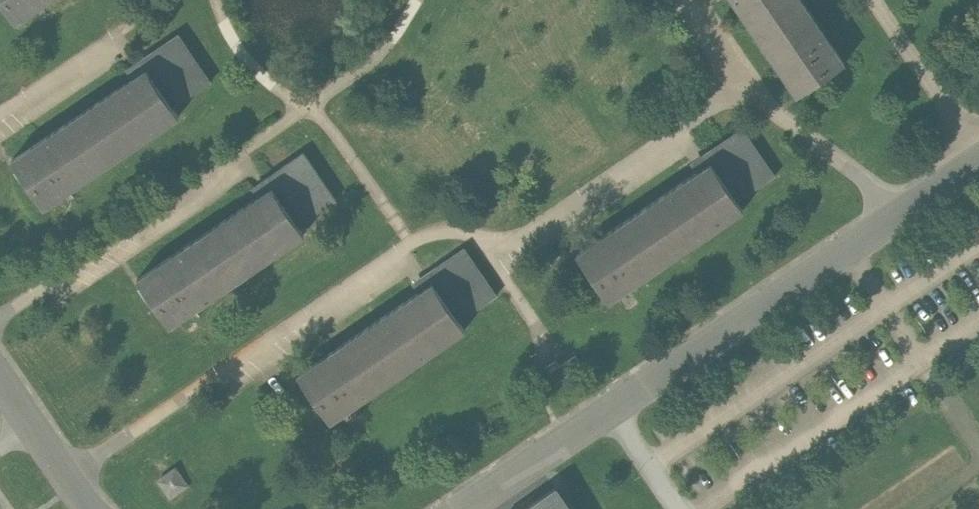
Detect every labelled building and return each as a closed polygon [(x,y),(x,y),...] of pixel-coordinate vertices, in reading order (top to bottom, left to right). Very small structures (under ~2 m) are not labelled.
[(15,23),(50,0),(0,0),(15,23)] [(800,0),(731,0),(795,96),(843,65),(800,0)] [(141,63),(146,72),(12,163),(44,211),(179,119),(172,110),(210,84),(179,36),(141,63)] [(736,202),(773,177),(741,130),(704,155),(710,164),(576,255),(608,303),(742,212),(736,202)] [(268,179),(275,190),(140,279),(171,326),(306,237),(299,226),(335,201),(304,154),(268,179)] [(427,277),(434,286),(300,375),(332,423),(465,334),(459,324),(497,298),(466,251),(427,277)] [(171,498),(187,486),(175,469),(159,481),(171,498)] [(556,491),(529,508),(568,508),(556,491)]
